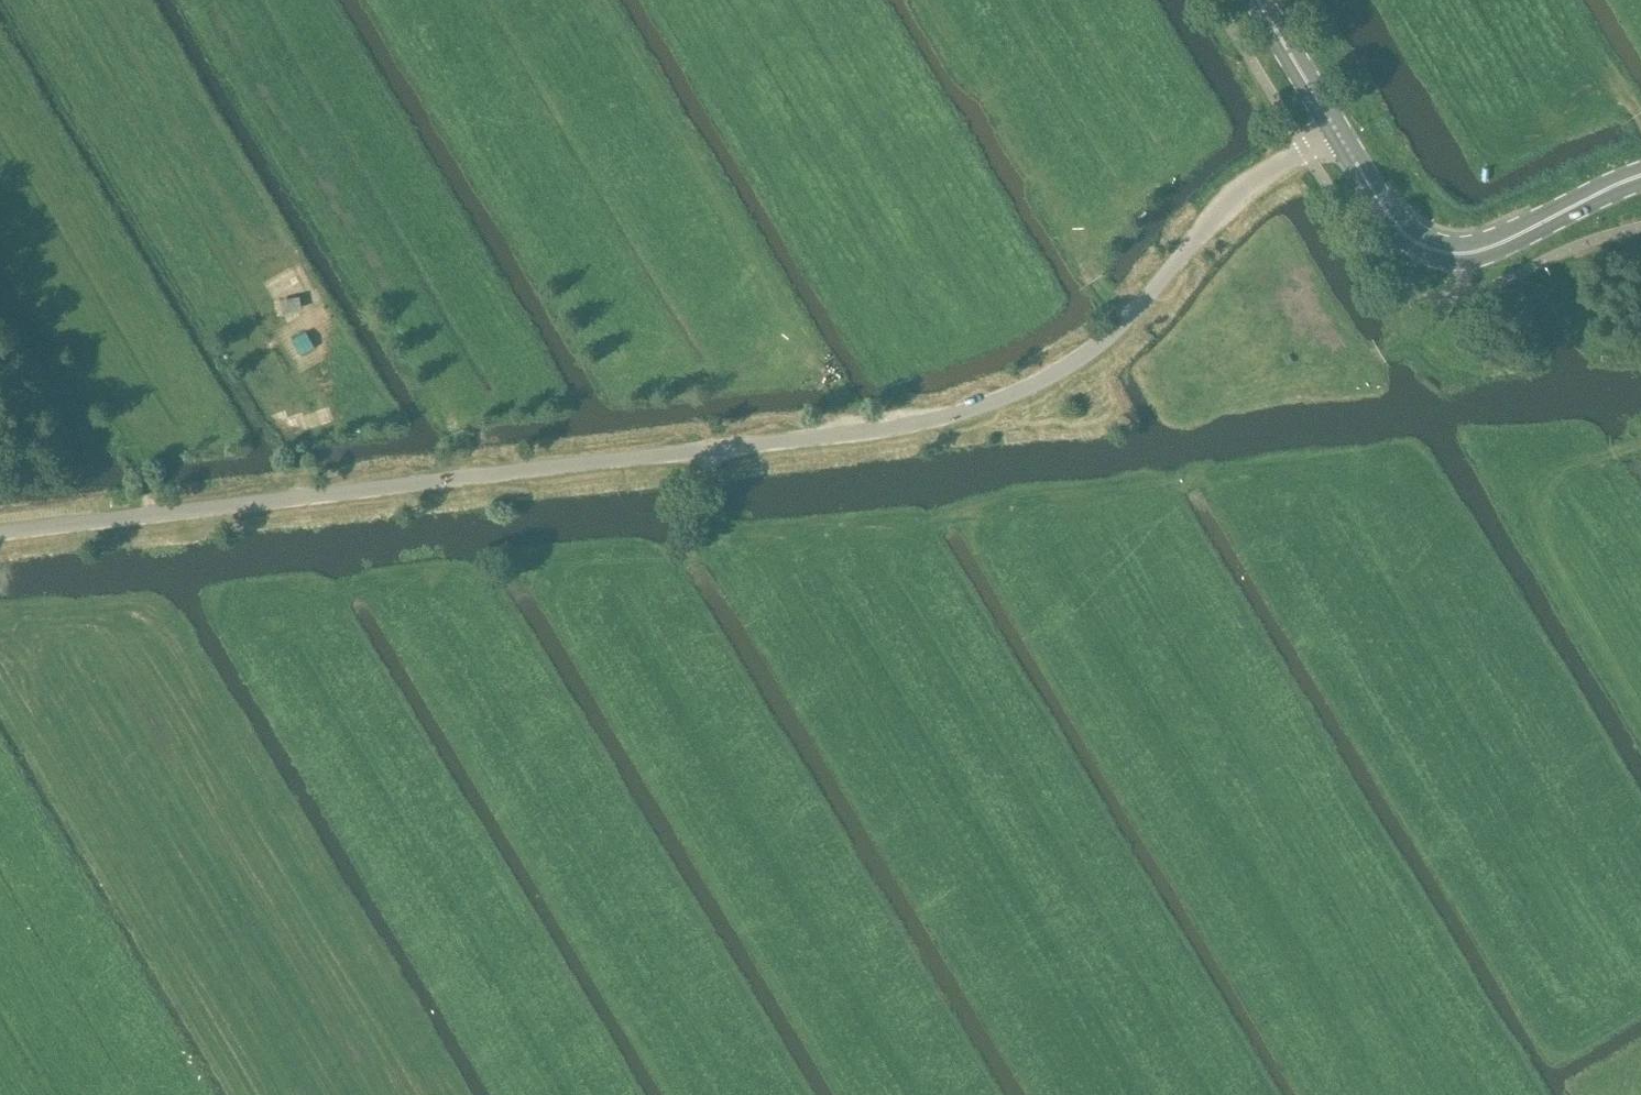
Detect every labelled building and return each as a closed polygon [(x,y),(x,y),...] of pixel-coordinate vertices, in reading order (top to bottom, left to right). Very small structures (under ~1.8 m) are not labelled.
[(305,330),(290,339),(300,356),(316,347),(305,330)]
